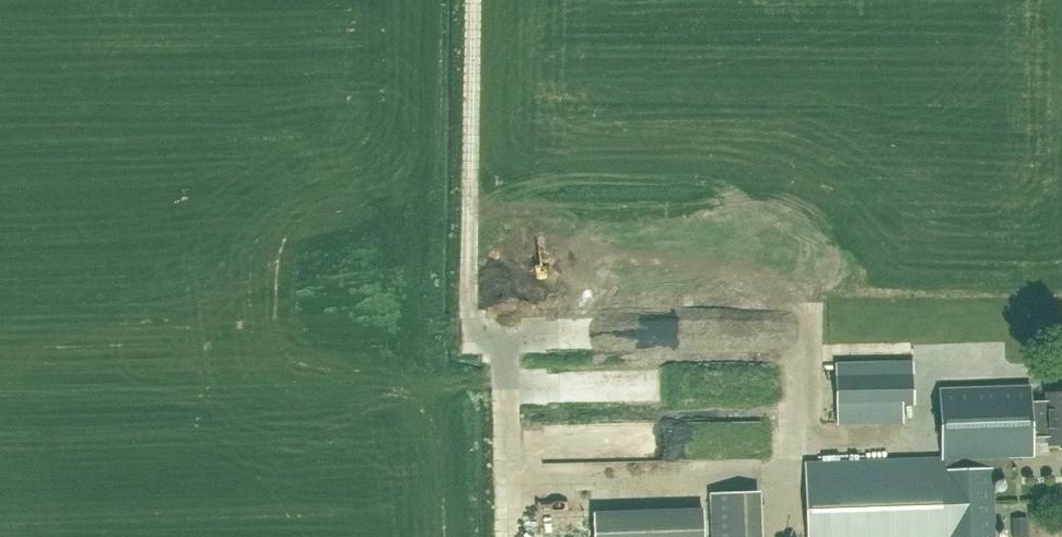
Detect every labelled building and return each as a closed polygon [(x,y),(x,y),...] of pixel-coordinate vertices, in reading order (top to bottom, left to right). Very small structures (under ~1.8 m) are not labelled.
[(914,404),(913,363),(834,366),(835,407),(914,404)] [(1028,387),(939,389),(941,459),(807,463),(809,536),(991,536),(990,479),(1009,478),(1008,458),(1030,458),(1030,439),(1046,438),(1047,446),(1061,446),(1061,393),(1046,394),(1046,400),(1029,401),(1028,387)] [(756,492),(710,494),(711,536),(757,536),(756,492)] [(704,510),(594,513),(595,536),(705,536),(704,510)]
